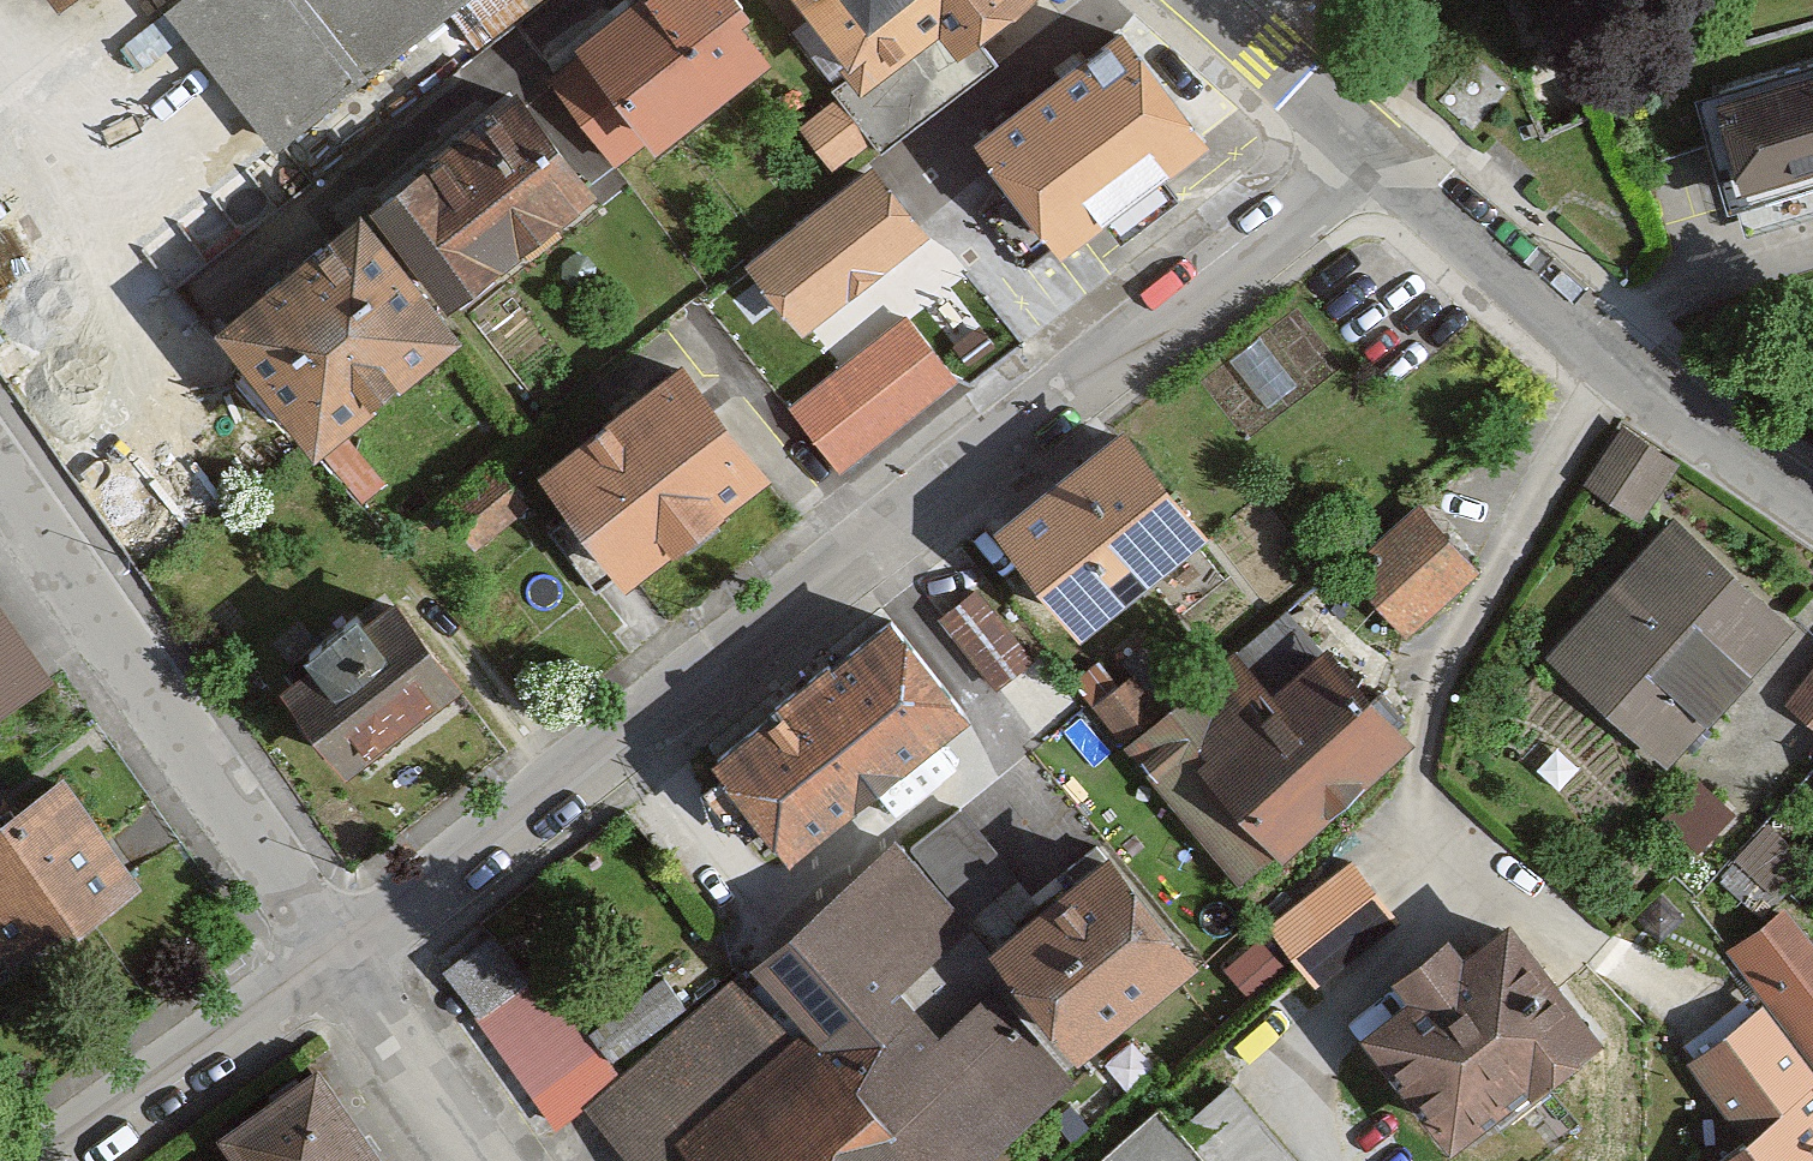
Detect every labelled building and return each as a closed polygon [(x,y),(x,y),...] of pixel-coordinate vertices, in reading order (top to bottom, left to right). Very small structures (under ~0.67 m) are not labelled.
[(66,29),(104,0),(45,0),(66,29)] [(177,3),(284,138),(471,0),(180,0),(177,3)] [(550,90),(629,189),(769,78),(707,0),(664,0),(550,90)] [(1039,0),(772,0),(863,110),(943,45),(967,74),(1046,8),(1039,0)] [(1122,44),(978,156),(1068,271),(1211,159),(1122,44)] [(1721,87),(1742,164),(1812,144),(1812,62),(1721,87)] [(601,207),(515,108),(376,227),(462,327),(601,207)] [(874,177),(753,277),(812,349),(934,249),(874,177)] [(465,364),(364,233),(217,347),(318,477),(465,364)] [(903,326),(791,419),(848,486),(959,393),(903,326)] [(778,495),(686,376),(539,489),(631,608),(778,495)] [(1593,476),(1647,511),(1684,454),(1630,419),(1593,476)] [(1215,557),(1122,446),(998,551),(1092,661),(1215,557)] [(1354,567),(1415,629),(1489,557),(1429,495),(1354,567)] [(1801,641),(1679,528),(1551,665),(1673,778),(1801,641)] [(391,581),(269,671),(341,769),(463,679),(391,581)] [(58,673),(0,588),(0,713),(58,673)] [(1399,725),(1293,612),(1181,717),(1288,830),(1399,725)] [(973,735),(894,633),(706,777),(785,880),(973,735)] [(1787,708),(1812,729),(1812,676),(1787,708)] [(0,838),(0,945),(24,980),(153,891),(79,784),(0,838)] [(877,824),(582,1076),(655,1160),(657,1160),(696,1127),(726,1160),(959,1160),(1079,1058),(877,824)] [(1193,940),(1115,847),(1006,938),(1084,1031),(1193,940)] [(1781,902),(1741,934),(1812,1028),(1812,942),(1781,902)] [(1453,950),(1391,1001),(1410,1023),(1364,1060),(1447,1160),(1489,1160),(1614,1059),(1514,938),(1472,973),(1453,950)] [(1812,1097),(1812,1080),(1762,1013),(1691,1068),(1750,1145),(1812,1097)] [(233,1143),(245,1160),(388,1160),(332,1077),(233,1143)] [(1750,1145),(1726,1160),(1812,1160),(1812,1097),(1750,1145)] [(1159,1099),(1086,1160),(1212,1160),(1159,1099)]
